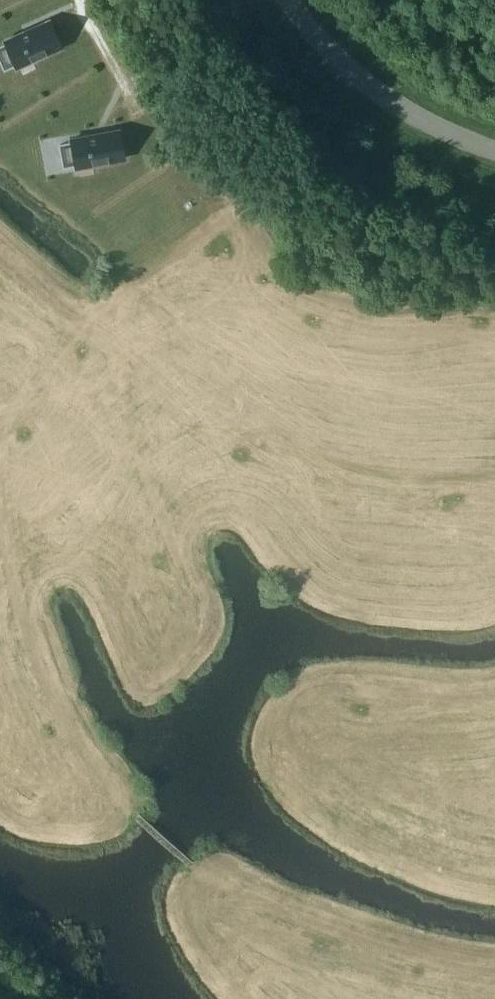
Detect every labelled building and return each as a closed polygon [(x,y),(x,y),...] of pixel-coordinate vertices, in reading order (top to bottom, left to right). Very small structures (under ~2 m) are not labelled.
[(60,46),(49,20),(4,40),(16,66),(60,46)] [(123,158),(118,130),(71,138),(76,167),(123,158)] [(44,140),(46,171),(58,170),(56,139),(44,140)]
